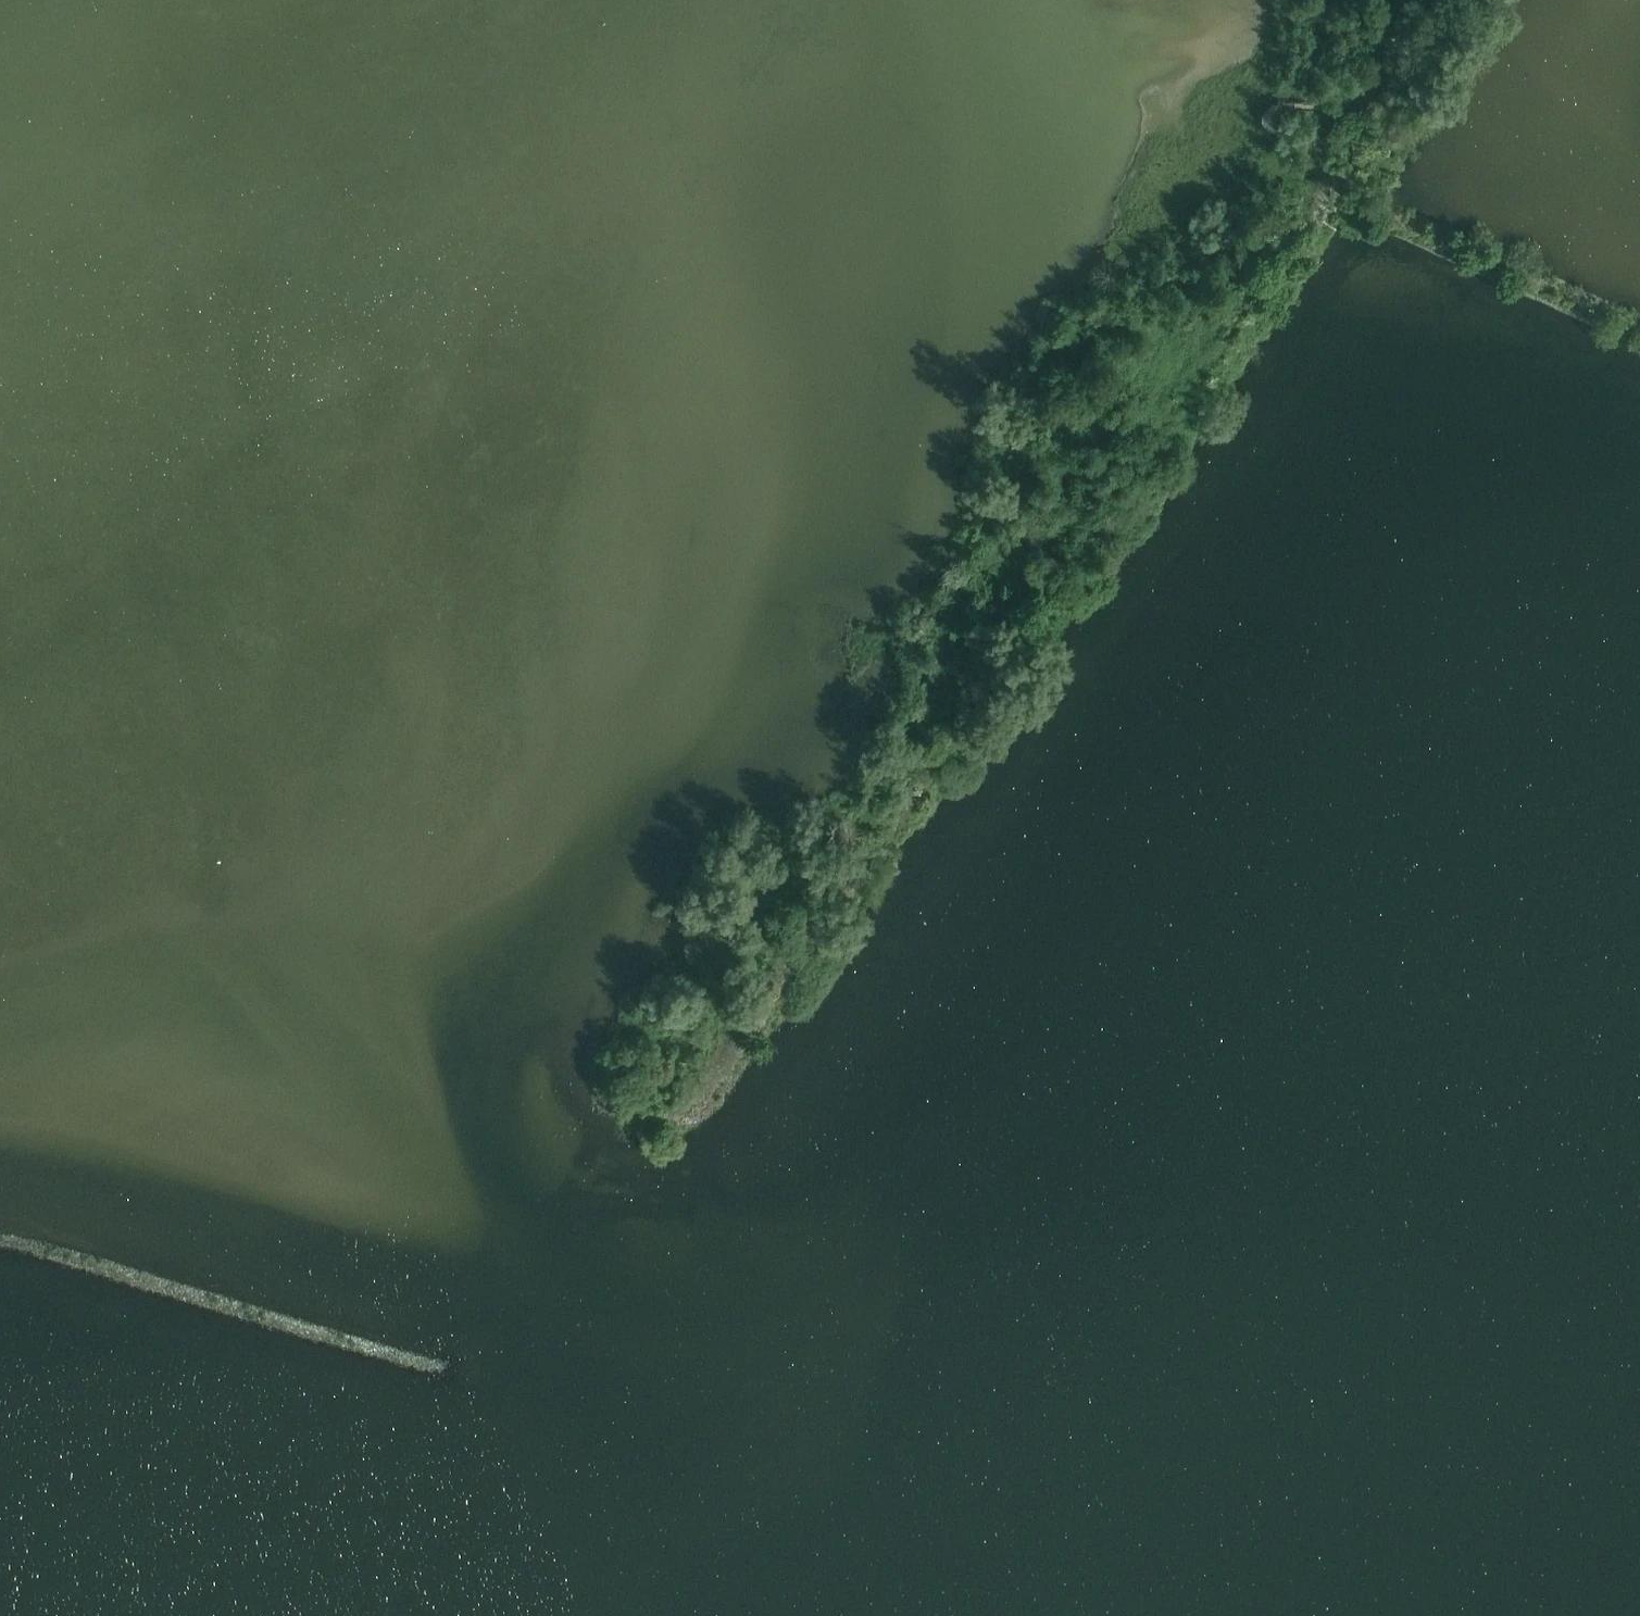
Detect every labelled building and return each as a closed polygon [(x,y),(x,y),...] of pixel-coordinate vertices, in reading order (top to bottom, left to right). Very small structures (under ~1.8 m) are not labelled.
[(1286,116),(1285,106),(1277,106),(1278,121),(1286,121),(1286,116)]
